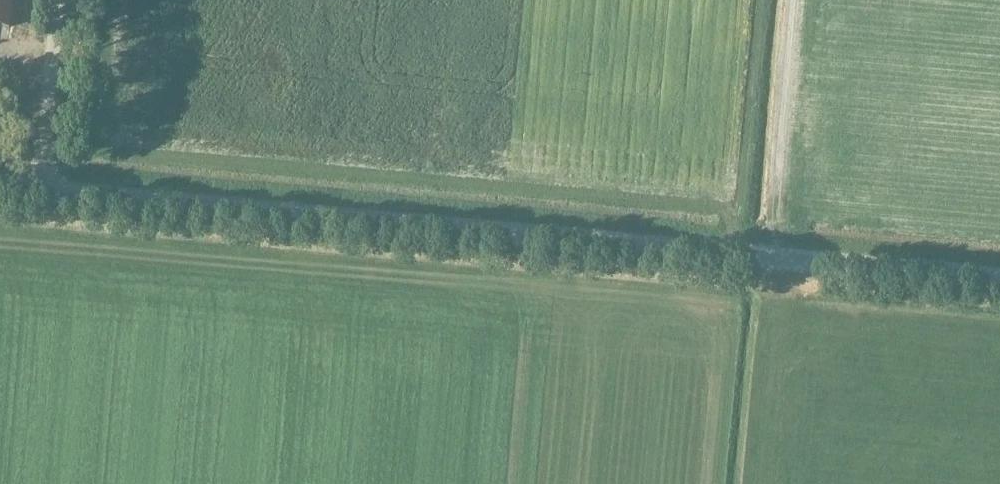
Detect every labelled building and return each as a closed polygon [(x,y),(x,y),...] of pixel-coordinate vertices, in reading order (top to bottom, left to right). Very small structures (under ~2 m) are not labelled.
[(9,29),(11,0),(0,0),(0,27),(9,29)]
